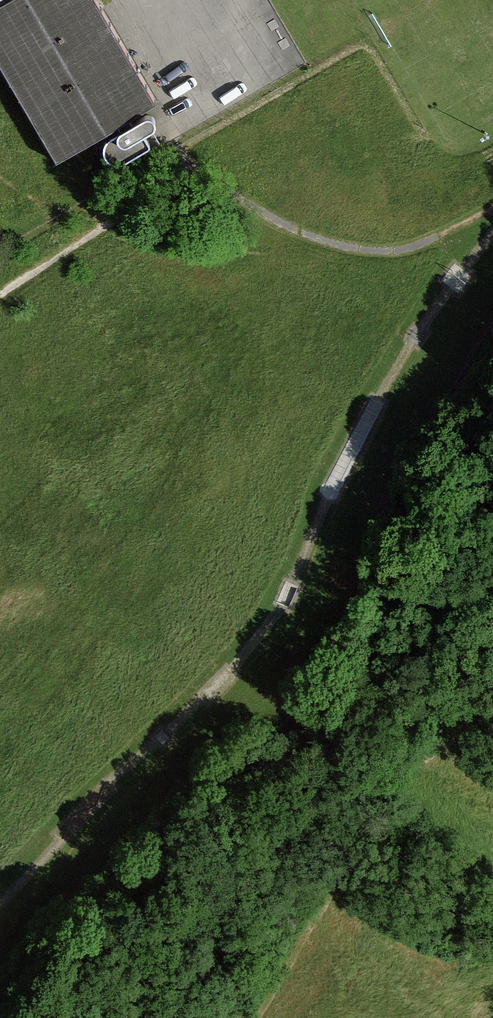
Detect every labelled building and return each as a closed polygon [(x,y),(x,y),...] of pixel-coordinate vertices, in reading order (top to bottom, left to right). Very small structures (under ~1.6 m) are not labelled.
[(93,0),(0,0),(0,58),(64,159),(130,116),(155,100),(93,0)]
